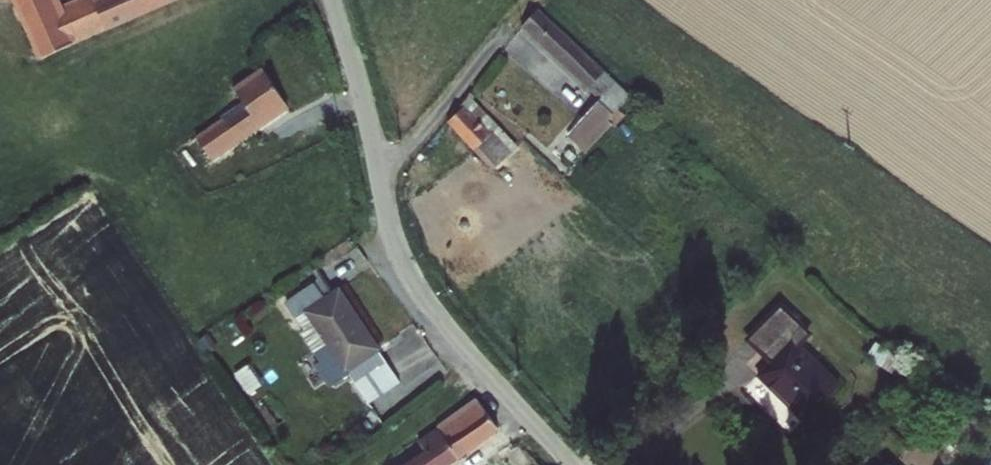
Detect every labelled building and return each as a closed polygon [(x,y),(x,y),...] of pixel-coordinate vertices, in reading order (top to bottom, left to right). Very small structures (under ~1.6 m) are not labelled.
[(42,43),(135,0),(98,0),(85,6),(82,0),(22,0),(42,43)] [(563,121),(574,110),(597,112),(613,97),(634,77),(547,0),(527,0),(521,7),(596,81),(561,118),(563,121)] [(286,83),(262,49),(246,60),(230,71),(234,78),(206,98),(212,107),(188,125),(201,144),(286,83)] [(442,102),(500,165),(517,150),(457,83),(442,102)] [(617,104),(613,97),(597,112),(602,118),(617,104)] [(563,121),(580,139),(602,118),(597,112),(574,110),(563,121)] [(322,262),(298,280),(334,331),(320,341),(319,348),(328,360),(335,361),(348,352),(372,386),(403,365),(340,274),(333,278),(322,262)] [(754,349),(800,399),(837,362),(795,319),(807,308),(780,280),(748,310),(769,333),(754,349)] [(895,374),(901,362),(873,347),(866,359),(895,374)] [(497,410),(478,384),(419,425),(427,435),(381,464),(421,464),(497,410)]
